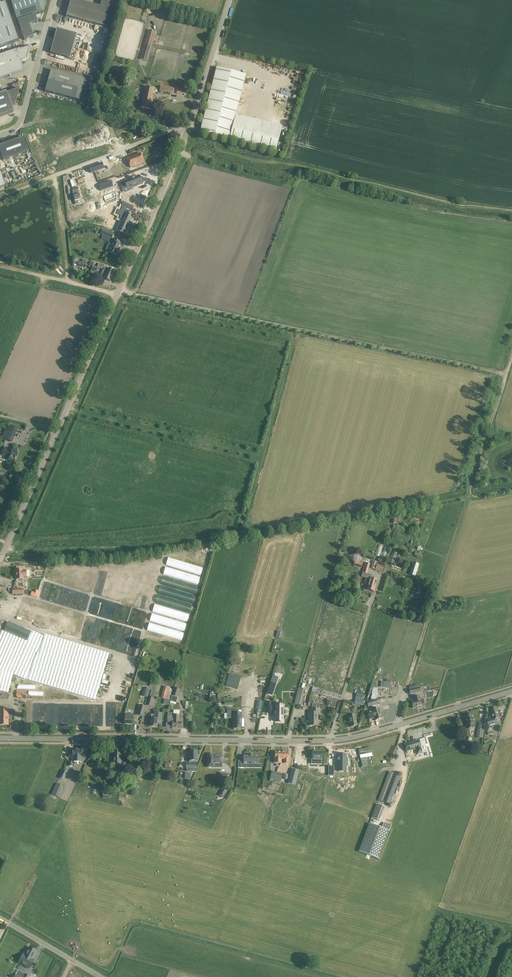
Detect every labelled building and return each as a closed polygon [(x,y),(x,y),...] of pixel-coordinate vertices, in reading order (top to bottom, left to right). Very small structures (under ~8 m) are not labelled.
[(11,2),(17,19),(40,11),(37,0),(18,0),(11,2)] [(66,16),(107,28),(114,0),(102,0),(100,7),(77,0),(71,0),(66,17),(66,16)] [(19,41),(6,3),(0,5),(0,48),(19,41)] [(35,15),(18,21),(24,40),(34,37),(29,25),(38,22),(35,15)] [(53,41),(50,53),(60,56),(69,59),(73,46),(76,34),(57,29),(53,41)] [(149,30),(140,60),(147,62),(156,32),(149,30)] [(0,56),(0,80),(24,71),(21,62),(28,60),(32,45),(0,56)] [(202,132),(201,133),(276,152),(282,128),(235,117),(245,76),(218,69),(203,128),(202,132)] [(70,75),(51,70),(49,79),(68,84),(70,75)] [(68,84),(49,79),(45,92),(79,101),(85,79),(70,75),(68,84)] [(155,89),(145,87),(141,108),(151,110),(153,96),(152,96),(153,93),(154,93),(155,89)] [(13,112),(12,107),(13,107),(13,105),(15,105),(19,89),(7,93),(6,92),(0,94),(0,117),(13,112)] [(39,101),(35,115),(49,119),(53,105),(39,101)] [(53,105),(49,119),(58,122),(62,107),(53,105)] [(62,107),(58,122),(63,123),(67,124),(71,110),(62,107)] [(71,110),(67,124),(77,127),(81,112),(71,110)] [(63,123),(60,133),(74,137),(77,127),(67,124),(63,123)] [(126,128),(116,132),(118,137),(128,133),(126,128)] [(60,133),(57,143),(71,146),(74,137),(60,133)] [(29,152),(23,138),(0,146),(0,151),(3,161),(29,152)] [(57,143),(53,157),(68,160),(71,146),(57,143)] [(144,163),(140,153),(127,158),(131,168),(144,163)] [(123,160),(109,164),(112,177),(127,173),(123,160)] [(102,163),(88,168),(90,174),(104,169),(102,163)] [(125,182),(121,184),(123,188),(126,187),(127,190),(128,190),(128,191),(133,190),(132,188),(142,184),(140,177),(125,182)] [(111,181),(99,185),(101,191),(113,187),(111,181)] [(118,210),(116,214),(120,215),(119,219),(122,220),(121,223),(119,228),(126,232),(129,226),(129,227),(130,226),(129,226),(129,225),(130,225),(129,224),(131,220),(127,218),(129,214),(125,212),(127,208),(132,210),(134,207),(124,202),(122,206),(123,206),(120,210),(118,210)] [(104,230),(102,234),(103,235),(111,238),(112,239),(114,234),(104,230)] [(109,244),(106,251),(117,255),(121,246),(120,246),(121,243),(113,239),(111,245),(109,244)] [(100,276),(105,278),(104,279),(110,281),(114,271),(109,269),(104,267),(104,268),(103,269),(100,276)] [(4,439),(12,442),(17,429),(9,426),(4,439)] [(1,455),(6,457),(4,460),(6,460),(6,462),(6,463),(7,464),(9,464),(10,463),(11,462),(12,463),(14,459),(15,455),(17,451),(9,448),(8,451),(3,449),(1,455)] [(380,561),(384,562),(389,548),(384,546),(380,561)] [(168,558),(166,565),(201,576),(203,568),(168,558)] [(375,571),(382,572),(384,564),(378,562),(375,571)] [(362,573),(367,575),(370,564),(365,563),(362,573)] [(419,565),(413,563),(409,575),(415,576),(419,565)] [(165,567),(163,575),(198,585),(200,577),(165,567)] [(23,579),(23,577),(26,577),(26,570),(23,571),(23,570),(16,570),(16,576),(15,576),(15,580),(17,580),(16,580),(23,579)] [(163,576),(160,584),(195,594),(198,587),(163,576)] [(370,578),(367,590),(374,592),(377,581),(370,578)] [(160,585),(158,593),(193,604),(195,596),(160,585)] [(417,585),(415,593),(413,592),(412,595),(415,596),(416,593),(420,594),(423,587),(417,585)] [(157,595),(155,603),(190,613),(192,605),(157,595)] [(155,604),(152,612),(187,623),(189,615),(155,604)] [(152,613),(150,621),(184,632),(187,624),(152,613)] [(8,693),(13,674),(25,680),(95,701),(109,654),(45,635),(44,636),(32,631),(25,628),(24,629),(8,622),(4,631),(4,632),(0,642),(0,691),(8,693)] [(149,623),(147,630),(182,641),(184,633),(149,623)] [(229,675),(226,686),(237,690),(241,678),(229,675)] [(383,680),(382,687),(390,688),(390,681),(383,680)] [(285,698),(287,685),(277,684),(277,688),(283,689),(282,693),(283,693),(282,697),(280,696),(281,694),(276,693),(275,697),(285,698)] [(271,685),(266,695),(272,697),(276,687),(271,685)] [(409,690),(410,695),(421,693),(424,692),(423,687),(420,688),(419,688),(418,685),(414,686),(414,689),(409,690)] [(172,689),(164,687),(161,698),(167,700),(167,699),(170,700),(173,690),(171,690),(172,689)] [(175,688),(172,696),(178,697),(180,689),(175,688)] [(305,689),(300,688),(295,706),(301,707),(304,691),(305,689)] [(341,696),(319,689),(318,693),(340,699),(341,696)] [(155,691),(151,690),(150,697),(149,696),(147,705),(152,707),(154,698),(153,698),(155,691)] [(414,701),(412,702),(413,709),(418,707),(419,709),(424,707),(423,699),(421,700),(420,696),(413,697),(414,701)] [(267,702),(266,714),(271,714),(271,712),(275,712),(275,713),(274,713),(274,715),(275,715),(275,722),(283,722),(283,717),(284,717),(284,707),(283,707),(283,705),(275,705),(275,706),(271,706),(271,702),(267,702)] [(311,713),(309,713),(308,720),(309,720),(309,726),(318,726),(318,713),(319,713),(319,709),(319,703),(313,703),(312,709),(311,709),(311,713)] [(143,716),(146,706),(140,705),(137,715),(143,716)] [(375,721),(378,720),(382,719),(382,718),(383,717),(382,713),(380,713),(379,708),(372,710),(372,711),(367,713),(369,720),(374,718),(375,721)] [(490,713),(492,719),(492,720),(498,719),(500,718),(497,708),(491,710),(491,713),(490,713)] [(8,725),(8,710),(0,710),(0,725),(8,725)] [(239,711),(227,711),(227,719),(233,719),(233,729),(242,729),(241,713),(239,713),(239,711)] [(150,726),(157,727),(158,720),(161,721),(162,714),(155,713),(154,715),(152,715),(151,718),(150,726)] [(181,729),(182,722),(180,722),(180,716),(173,715),(173,722),(172,722),(172,728),(181,729)] [(357,726),(355,715),(348,717),(349,725),(350,725),(350,728),(357,726)] [(469,729),(474,727),(473,724),(476,723),(473,715),(465,717),(469,729)] [(498,719),(492,720),(492,719),(487,720),(489,727),(500,724),(498,719)] [(483,739),(486,724),(479,723),(477,738),(483,739)] [(415,741),(405,744),(407,752),(416,749),(418,754),(422,753),(421,747),(419,742),(415,743),(415,741)] [(73,762),(82,762),(82,750),(73,750),(73,761),(68,762),(68,766),(73,766),(73,762)] [(113,750),(113,766),(119,766),(119,770),(126,770),(126,766),(126,763),(123,763),(123,764),(123,766),(121,766),(121,751),(113,750)] [(189,751),(189,761),(189,763),(186,763),(186,768),(196,768),(196,761),(197,761),(198,751),(189,751)] [(312,760),(312,764),(321,764),(321,760),(320,760),(320,752),(313,752),(313,760),(312,760)] [(208,756),(208,767),(213,767),(213,764),(222,764),(222,756),(208,756)] [(251,765),(251,764),(253,764),(253,765),(254,765),(254,764),(258,764),(258,756),(254,756),(253,756),(251,756),(244,756),(244,761),(238,761),(238,768),(247,768),(247,764),(251,764),(251,765)] [(348,760),(346,760),(346,756),(338,756),(337,772),(345,772),(346,767),(347,767),(348,760)] [(292,769),(287,784),(288,784),(295,786),(299,771),(292,769)] [(63,770),(59,778),(64,780),(66,776),(68,776),(69,773),(63,770)] [(378,800),(383,802),(393,773),(389,772),(378,800)] [(315,790),(319,776),(309,774),(305,788),(315,790)] [(401,775),(397,774),(386,802),(390,804),(401,775)] [(59,798),(64,787),(57,783),(51,794),(53,795),(52,798),(55,800),(57,797),(59,798)] [(379,821),(385,807),(377,804),(372,818),(379,821)] [(384,822),(382,828),(369,823),(359,852),(379,859),(391,825),(384,822)] [(36,951),(30,947),(23,960),(30,963),(36,951)]
